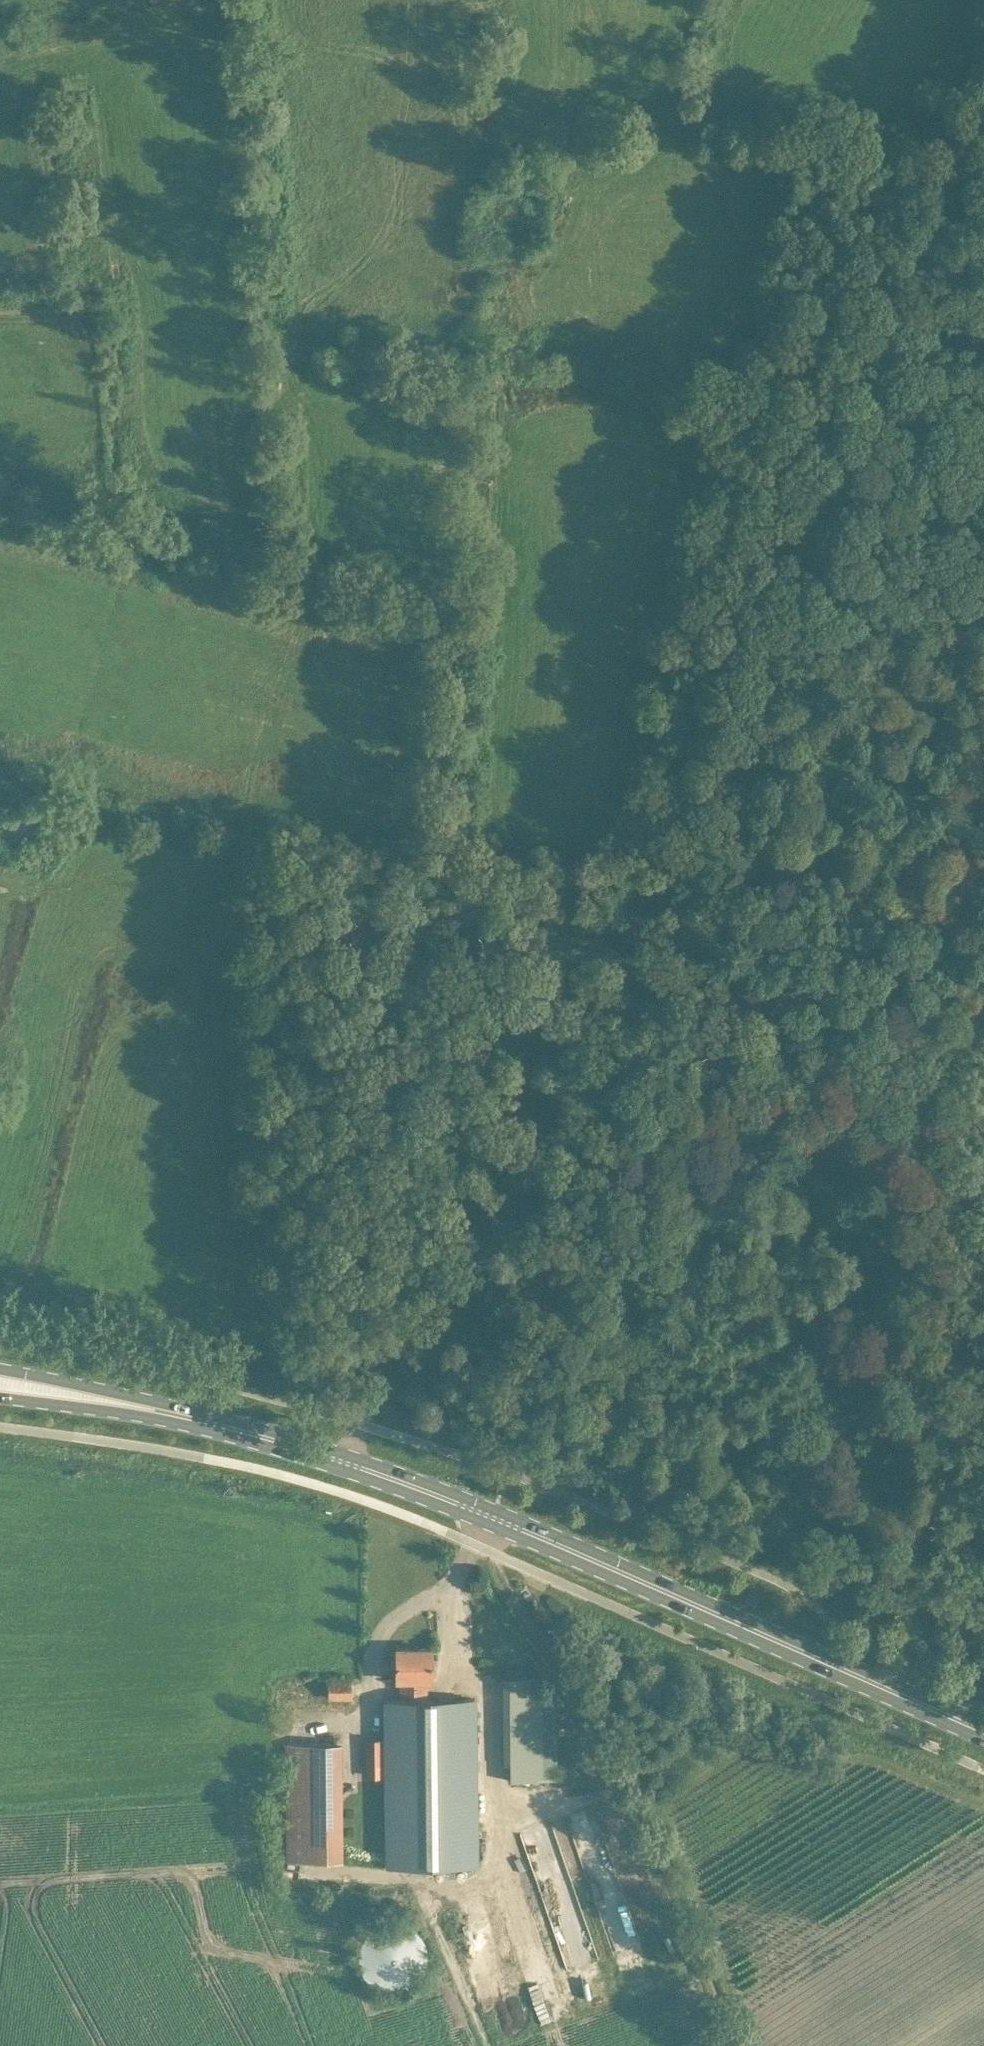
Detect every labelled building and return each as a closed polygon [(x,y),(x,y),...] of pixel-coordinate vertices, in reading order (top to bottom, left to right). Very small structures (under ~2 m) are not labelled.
[(406,1699),(388,1699),(388,1732),(388,1755),(389,1804),(388,1830),(388,1865),(474,1866),(474,1799),(473,1719),(473,1699),(422,1699),(422,1679),(433,1679),(432,1648),(396,1648),(396,1680),(406,1679),(406,1699)] [(352,1680),(327,1680),(328,1698),(353,1698),(352,1680)] [(515,1779),(562,1779),(560,1696),(545,1696),(545,1683),(507,1684),(508,1763),(515,1763),(515,1779)] [(286,1741),(286,1861),(342,1861),(342,1741),(286,1741)]
